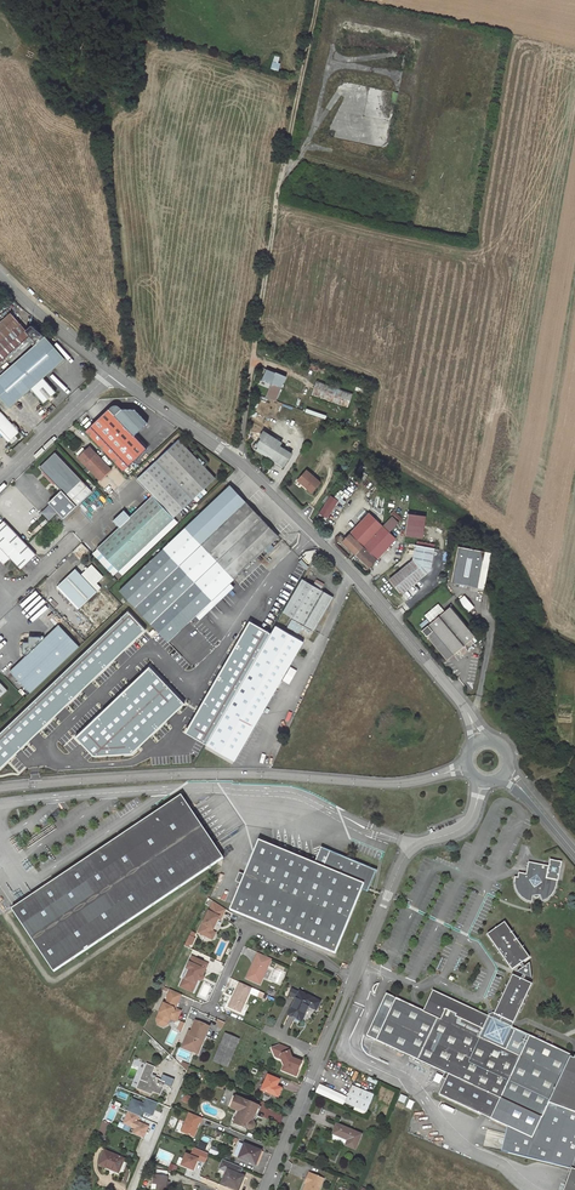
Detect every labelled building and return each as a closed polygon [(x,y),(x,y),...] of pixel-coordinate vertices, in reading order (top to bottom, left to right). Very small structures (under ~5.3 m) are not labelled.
[(279,62),(281,57),(275,55),(272,68),(280,70),(282,63),(279,62)] [(0,307),(0,310),(1,311),(12,302),(9,299),(0,307)] [(0,322),(0,363),(31,335),(11,312),(0,322)] [(0,376),(0,397),(9,408),(31,389),(44,403),(56,392),(44,378),(65,359),(45,336),(0,376)] [(266,397),(275,401),(286,376),(267,368),(260,385),(269,389),(266,397)] [(317,381),(312,395),(347,408),(352,393),(317,381)] [(109,409),(85,432),(124,471),(147,449),(135,436),(148,422),(135,409),(122,409),(115,415),(109,409)] [(2,411),(0,413),(0,431),(9,441),(20,431),(2,411)] [(16,414),(9,420),(20,431),(24,436),(31,430),(16,414)] [(283,467),(291,454),(279,447),(281,443),(263,432),(260,437),(261,439),(257,446),(273,456),(271,459),(283,467)] [(179,439),(156,461),(193,499),(195,499),(198,502),(207,493),(204,489),(215,478),(179,439)] [(90,447),(78,458),(100,480),(111,469),(90,447)] [(92,491),(87,486),(55,453),(40,468),(61,491),(49,503),(63,519),(92,491)] [(156,461),(137,479),(153,496),(174,518),(193,499),(156,461)] [(306,470),(298,480),(304,486),(305,485),(307,486),(306,487),(312,493),(321,483),(306,470)] [(166,640),(193,616),(229,581),(277,536),(230,486),(229,486),(227,489),(119,591),(135,608),(166,640)] [(119,528),(97,549),(118,571),(174,518),(153,496),(131,518),(124,510),(113,521),(119,528)] [(339,501),(331,496),(320,513),(328,518),(339,501)] [(368,513),(343,541),(369,566),(395,539),(388,532),(398,522),(392,516),(382,526),(368,513)] [(426,517),(409,514),(406,535),(423,538),(426,517)] [(0,525),(0,561),(4,565),(10,559),(21,569),(36,555),(4,521),(0,525)] [(451,581),(478,585),(484,548),(457,544),(451,581)] [(412,560),(389,580),(401,594),(430,570),(434,548),(415,545),(412,560)] [(69,559),(60,567),(65,573),(74,565),(69,559)] [(76,569),(59,585),(81,608),(101,588),(97,583),(103,577),(91,565),(81,574),(76,569)] [(302,579),(283,612),(314,630),(333,597),(321,590),(313,586),(302,579)] [(317,579),(313,586),(321,590),(325,584),(317,579)] [(235,588),(229,581),(193,616),(199,622),(235,588)] [(457,601),(468,612),(473,607),(463,595),(457,601)] [(447,659),(464,644),(473,637),(475,635),(450,606),(422,631),(447,659)] [(435,607),(426,614),(431,621),(440,613),(435,607)] [(0,734),(0,767),(1,768),(146,629),(128,611),(0,734)] [(292,619),(288,627),(299,634),(304,626),(292,619)] [(205,745),(269,633),(249,621),(184,733),(205,745)] [(26,656),(10,671),(31,693),(80,647),(59,624),(43,639),(41,637),(37,636),(34,633),(31,636),(29,636),(29,642),(23,642),(23,644),(20,647),(23,650),(23,653),(26,656)] [(276,626),(240,688),(267,704),(279,683),(303,642),(276,626)] [(475,639),(473,637),(464,644),(468,648),(474,643),(472,641),(475,639)] [(293,661),(282,680),(290,685),(296,673),(292,671),(297,663),(293,661)] [(149,667),(76,736),(94,756),(132,753),(184,703),(149,667)] [(8,690),(0,682),(0,698),(8,690)] [(550,686),(547,703),(553,704),(556,687),(550,686)] [(240,688),(226,712),(208,744),(235,760),(267,704),(240,688)] [(545,741),(542,749),(552,753),(555,748),(551,746),(552,745),(545,741)] [(11,913),(55,975),(222,858),(179,796),(11,913)] [(280,849),(257,840),(229,910),(334,953),(361,889),(363,883),(369,886),(375,870),(339,855),(332,871),(324,867),(313,863),(313,858),(308,859),(308,860),(299,857),(299,852),(294,853),(294,855),(285,851),(285,847),(279,847),(280,849)] [(339,855),(330,851),(324,867),(332,871),(339,855)] [(549,866),(526,861),(524,873),(519,872),(518,877),(515,876),(515,881),(515,885),(516,889),(518,891),(520,895),(523,898),(527,900),(531,901),(533,895),(534,895),(535,896),(536,897),(538,896),(538,895),(540,894),(541,901),(542,901),(546,899),(549,897),(551,895),(555,891),(556,887),(557,883),(557,881),(558,881),(562,862),(550,859),(549,866)] [(225,909),(214,901),(198,932),(209,937),(211,937),(213,933),(212,931),(214,927),(213,927),(215,924),(216,924),(218,918),(219,918),(221,918),(225,909)] [(500,1001),(519,1010),(532,983),(523,979),(525,975),(531,978),(529,963),(524,966),(522,962),(529,957),(504,922),(487,934),(512,970),(520,964),(522,968),(517,972),(522,974),(521,978),(512,974),(500,1001)] [(192,932),(186,946),(191,948),(197,934),(192,932)] [(271,958),(257,952),(254,959),(257,960),(255,965),(252,963),(246,978),(259,984),(271,958)] [(207,963),(191,956),(188,962),(190,963),(188,968),(189,968),(185,978),(184,977),(181,982),(182,984),(191,989),(194,982),(196,983),(197,979),(200,973),(202,974),(207,963)] [(190,963),(188,962),(182,977),(184,977),(185,978),(189,968),(188,968),(190,963)] [(182,984),(181,982),(180,986),(192,992),(196,983),(194,982),(191,989),(182,984)] [(251,987),(239,982),(228,1007),(240,1012),(251,987)] [(265,994),(251,987),(249,992),(263,998),(265,994)] [(286,990),(280,987),(279,991),(289,996),(289,995),(290,993),(286,991),(286,990)] [(288,1015),(294,1018),(301,1021),(309,1007),(316,1010),(320,1002),(299,992),(299,993),(288,988),(286,990),(286,991),(290,993),(289,995),(296,998),(288,1015)] [(181,994),(170,989),(167,997),(167,999),(169,999),(167,1005),(163,1003),(156,1019),(156,1020),(166,1024),(169,1016),(176,1020),(180,1011),(180,1010),(178,1010),(177,1011),(176,1010),(175,1008),(181,994)] [(386,993),(367,1035),(445,1072),(443,1078),(446,1079),(439,1094),(514,1129),(508,1152),(542,1161),(574,1071),(574,1055),(574,1056),(574,1058),(570,1057),(571,1054),(512,1027),(512,1026),(509,1025),(496,1019),(493,1017),(492,1017),(492,1018),(433,990),(423,1010),(386,993)] [(494,1014),(497,1015),(511,1022),(513,1023),(519,1010),(500,1001),(494,1014)] [(519,1010),(513,1023),(512,1026),(512,1027),(571,1054),(574,1056),(574,1055),(574,1035),(526,1013),(519,1010)] [(509,1025),(511,1022),(497,1015),(496,1019),(509,1025)] [(176,1021),(176,1020),(169,1016),(166,1024),(156,1020),(157,1024),(162,1027),(167,1024),(170,1018),(176,1021)] [(189,1034),(187,1034),(183,1044),(195,1049),(197,1044),(201,1046),(209,1026),(195,1020),(191,1031),(189,1034)] [(239,1039),(225,1034),(213,1061),(227,1067),(239,1039)] [(195,1049),(183,1044),(182,1047),(198,1054),(201,1046),(197,1044),(195,1049)] [(299,1077),(306,1058),(276,1046),(272,1056),(285,1061),(281,1071),(299,1077)] [(146,1064),(143,1072),(151,1075),(154,1067),(146,1064)] [(542,1161),(571,1168),(563,1189),(574,1189),(574,1071),(542,1161)] [(151,1076),(143,1073),(142,1076),(144,1077),(139,1089),(152,1094),(153,1091),(160,1094),(165,1082),(151,1076)] [(268,1075),(264,1085),(263,1087),(262,1090),(277,1097),(281,1088),(276,1086),(279,1080),(268,1075)] [(218,1081),(216,1086),(223,1089),(226,1084),(218,1081)] [(373,1095),(352,1086),(345,1102),(366,1111),(373,1095)] [(185,1094),(182,1101),(187,1103),(190,1096),(185,1094)] [(231,1108),(236,1110),(239,1111),(237,1116),(239,1117),(236,1124),(243,1127),(249,1130),(251,1129),(253,1128),(254,1126),(254,1124),(253,1122),(252,1121),(258,1105),(236,1096),(231,1108)] [(132,1099),(127,1111),(129,1111),(139,1115),(140,1116),(142,1110),(153,1115),(157,1103),(147,1098),(144,1104),(132,1099)] [(139,1115),(129,1111),(124,1122),(135,1127),(133,1133),(143,1138),(148,1126),(137,1121),(139,1115)] [(203,1118),(189,1112),(181,1131),(193,1136),(199,1122),(201,1123),(203,1118)] [(177,1120),(172,1117),(168,1125),(173,1128),(177,1120)] [(111,1124),(103,1120),(101,1124),(102,1125),(96,1137),(100,1139),(105,1126),(109,1128),(111,1124)] [(355,1149),(361,1134),(337,1124),(332,1133),(347,1140),(345,1145),(355,1149)] [(244,1145),(239,1144),(234,1155),(239,1157),(244,1145)] [(244,1144),(244,1145),(239,1157),(239,1158),(255,1165),(261,1151),(244,1144)] [(205,1162),(209,1153),(194,1147),(192,1153),(190,1153),(189,1155),(186,1153),(182,1164),(193,1169),(198,1159),(205,1162)] [(123,1159),(105,1151),(99,1164),(106,1167),(107,1164),(119,1170),(123,1159)] [(223,1159),(220,1168),(227,1171),(222,1183),(237,1189),(238,1189),(244,1177),(239,1175),(243,1167),(223,1159)] [(309,1173),(305,1183),(306,1184),(308,1184),(305,1189),(319,1189),(324,1179),(309,1173)] [(154,1175),(153,1184),(157,1184),(156,1189),(168,1189),(169,1186),(166,1186),(167,1182),(167,1177),(154,1175)]
